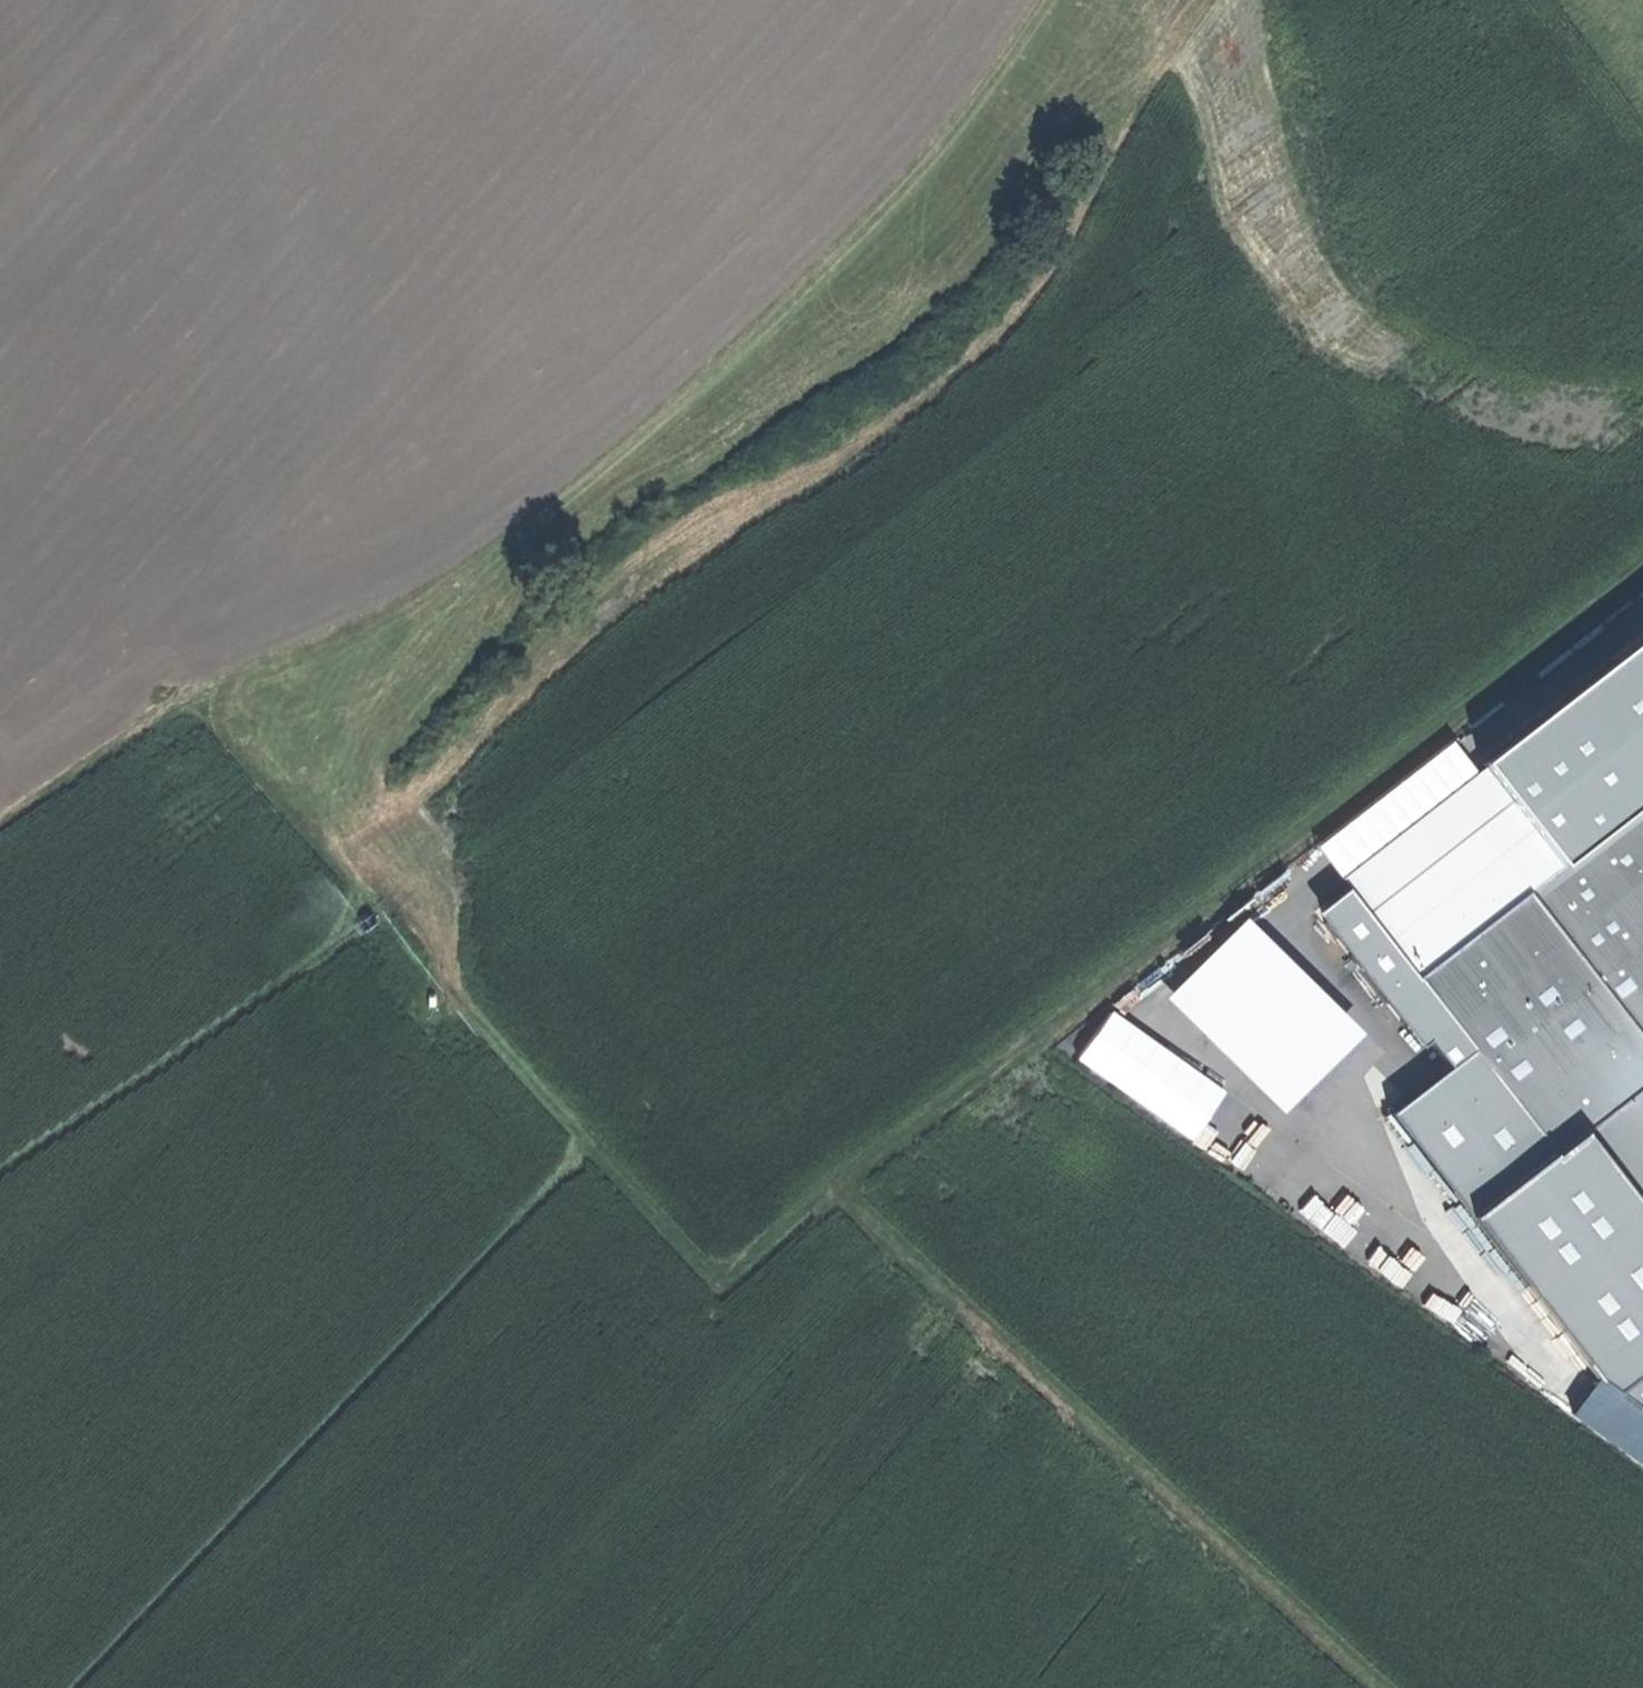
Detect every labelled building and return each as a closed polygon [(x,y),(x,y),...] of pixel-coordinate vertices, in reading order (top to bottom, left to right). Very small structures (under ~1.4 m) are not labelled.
[(1528,802),(1569,858),(1642,800),(1642,639),(1493,756),(1528,802)] [(1555,1155),(1642,1087),(1642,800),(1569,858),(1417,976),(1555,1155)] [(1373,920),(1417,976),(1569,858),(1528,802),(1373,920)] [(1555,1155),(1530,1175),(1623,1299),(1592,1324),(1610,1346),(1642,1318),(1642,1087),(1555,1155)] [(1642,1413),(1642,1369),(1614,1392),(1642,1413)]
